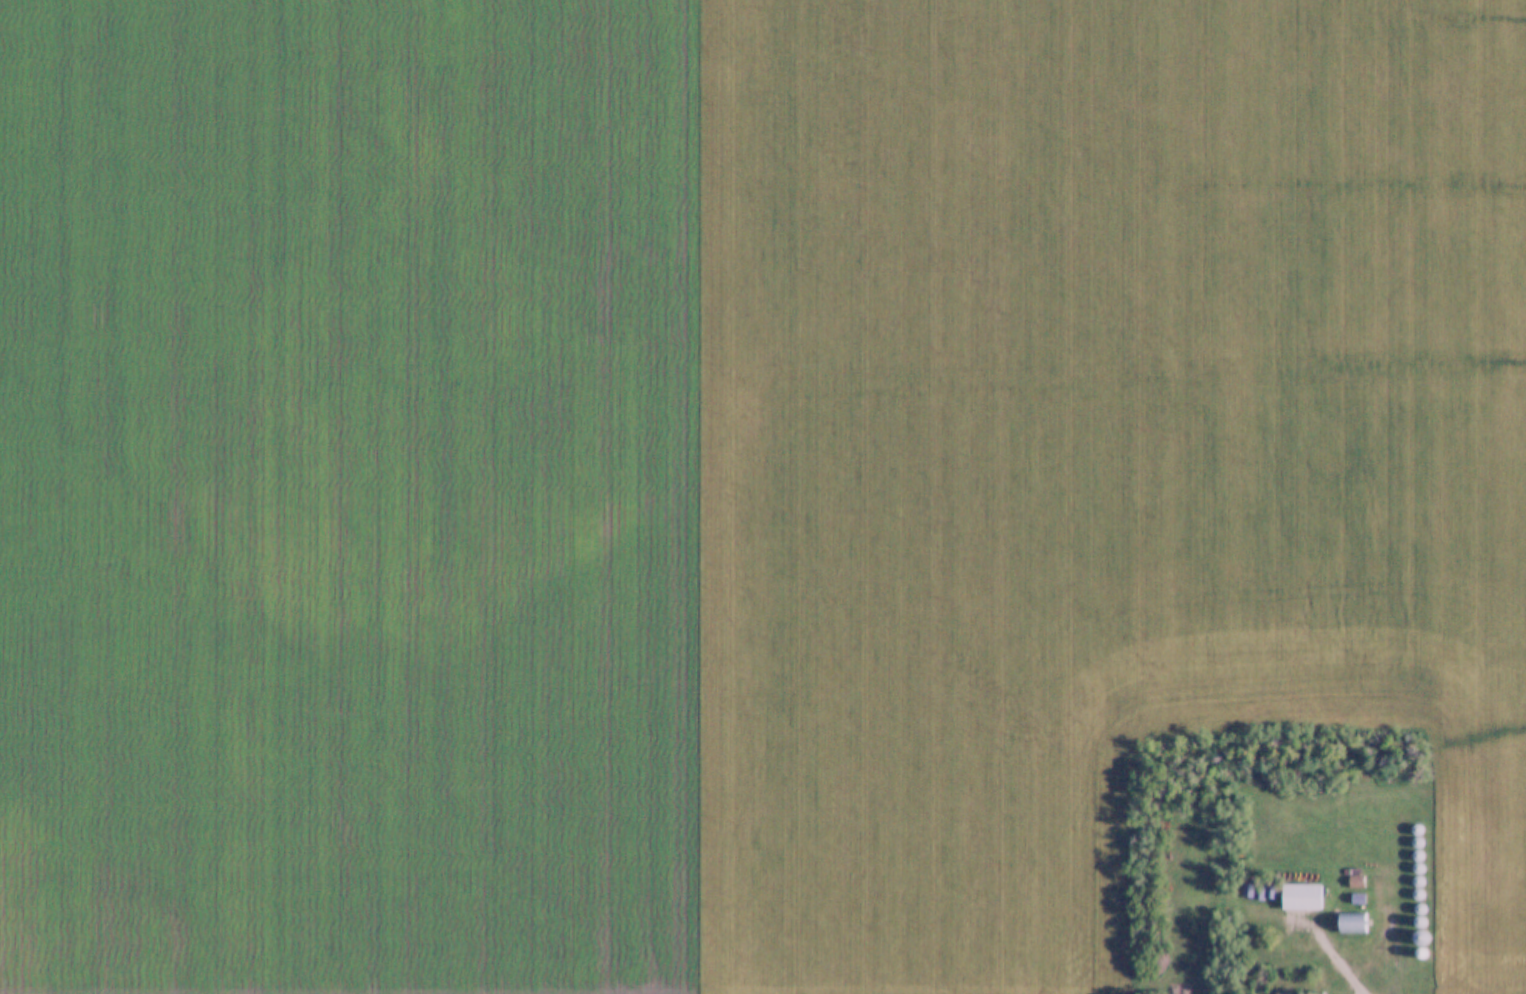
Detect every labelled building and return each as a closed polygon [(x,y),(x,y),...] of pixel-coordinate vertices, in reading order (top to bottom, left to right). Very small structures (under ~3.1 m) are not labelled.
[(1283,883),(1283,906),(1323,906),(1323,883),(1283,883)] [(1339,910),(1339,928),(1368,928),(1368,910),(1339,910)]
